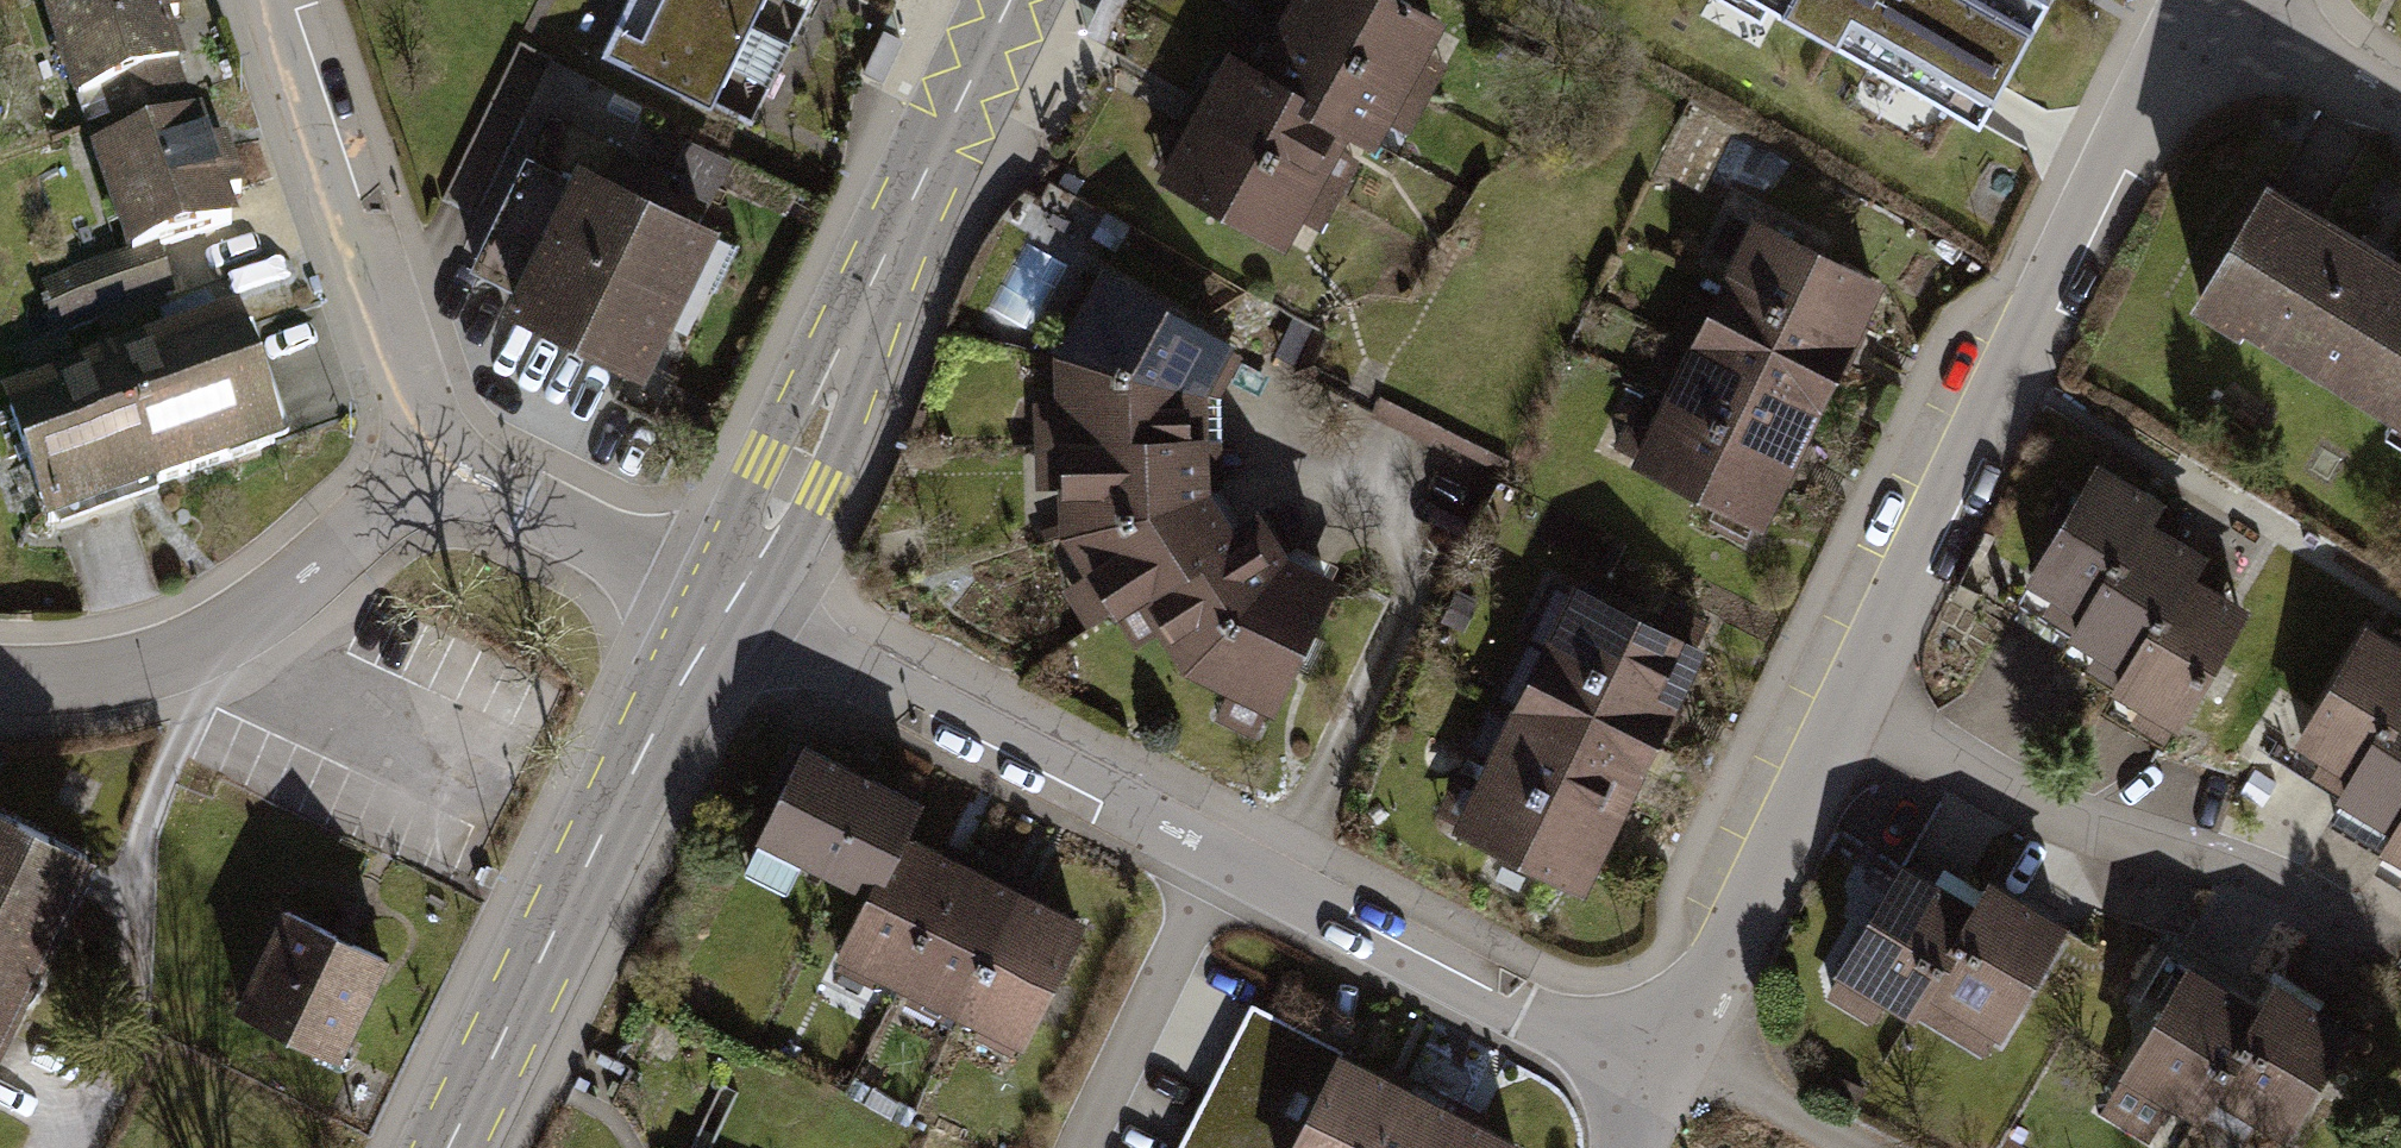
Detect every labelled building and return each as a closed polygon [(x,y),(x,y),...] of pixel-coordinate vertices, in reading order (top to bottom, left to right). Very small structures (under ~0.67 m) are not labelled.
[(40,15),(92,173),(199,139),(155,0),(94,0),(40,15)] [(576,29),(605,42),(624,0),(589,0),(576,29)] [(688,0),(634,0),(604,60),(743,128),(783,46),(688,0)] [(783,46),(806,0),(688,0),(783,46)] [(1278,17),(1403,86),(1436,26),(1388,0),(1288,0),(1278,17)] [(2048,0),(1769,0),(1981,120),(2049,1),(2048,0)] [(1372,145),(1403,86),(1278,17),(1247,77),(1348,132),(1372,145)] [(1192,116),(1318,184),(1348,132),(1247,77),(1221,63),(1192,116)] [(1283,252),(1318,184),(1192,116),(1156,184),(1283,252)] [(124,272),(41,298),(59,353),(175,316),(161,275),(243,249),(207,136),(199,139),(92,173),(124,272)] [(530,316),(520,336),(659,405),(733,260),(591,189),(586,200),(533,173),(475,288),(530,316)] [(2252,173),(2174,301),(2228,334),(2232,328),(2400,431),(2400,264),(2252,173)] [(1722,281),(1850,344),(1880,284),(1751,221),(1722,281)] [(1692,341),(1820,404),(1850,344),(1722,281),(1692,341)] [(1114,298),(1065,383),(1216,412),(1243,369),(1114,298)] [(247,340),(16,417),(53,525),(284,448),(247,340)] [(1662,401),(1790,464),(1820,404),(1692,341),(1662,401)] [(1065,383),(1057,470),(1213,462),(1216,412),(1065,383)] [(1632,461),(1760,524),(1790,464),(1662,401),(1632,461)] [(1057,470),(1058,569),(1222,512),(1213,462),(1057,470)] [(2132,491),(2087,463),(2003,594),(2061,631),(2132,519),(2144,499),(2132,491)] [(1058,569),(1111,644),(1250,542),(1222,512),(1058,569)] [(2177,546),(2132,519),(2061,631),(2050,649),(2105,687),(2179,573),(2191,555),(2177,546)] [(1111,644),(1187,700),(1287,582),(1250,542),(1111,644)] [(2226,602),(2179,573),(2105,687),(2095,702),(2153,739),(2236,608),(2226,602)] [(1287,582),(1187,700),(1266,743),(1335,605),(1287,582)] [(1539,653),(1667,716),(1697,656),(1569,593),(1539,653)] [(2363,625),(2279,756),(2337,793),(2400,692),(2400,649),(2363,625)] [(1510,713),(1638,776),(1667,716),(1539,653),(1510,713)] [(2337,793),(2326,811),(2381,849),(2400,819),(2400,692),(2337,793)] [(1480,773),(1608,836),(1638,776),(1510,713),(1480,773)] [(876,889),(902,836),(917,803),(812,755),(770,838),(876,889)] [(1450,833),(1578,896),(1608,836),(1480,773),(1450,833)] [(88,860),(0,814),(0,1037),(88,860)] [(2381,849),(2372,865),(2400,883),(2400,819),(2381,849)] [(962,866),(902,836),(876,889),(841,960),(901,989),(962,866)] [(1963,905),(1886,860),(1807,998),(1859,1028),(1872,1005),(1897,1019),(1911,996),(1963,905)] [(1022,895),(962,866),(901,989),(962,1018),(1022,895)] [(1977,883),(1963,905),(1911,996),(1938,1012),(1928,1029),(1978,1056),(2057,928),(1977,883)] [(1082,925),(1022,895),(962,1018),(1022,1048),(1082,925)] [(399,978),(288,927),(240,1029),(351,1080),(399,978)] [(2256,1012),(2175,966),(2091,1114),(2139,1142),(2156,1111),(2189,1129),(2207,1101),(2256,1012)] [(2256,1012),(2207,1101),(2278,1139),(2337,1031),(2266,993),(2256,1012)] [(1343,1058),(1254,1013),(1185,1147),(1298,1147),(1343,1058)] [(1298,1147),(1373,1147),(1403,1089),(1343,1058),(1298,1147)] [(1373,1147),(1449,1147),(1464,1119),(1403,1089),(1373,1147)] [(1449,1147),(1521,1147),(1464,1119),(1449,1147)]
